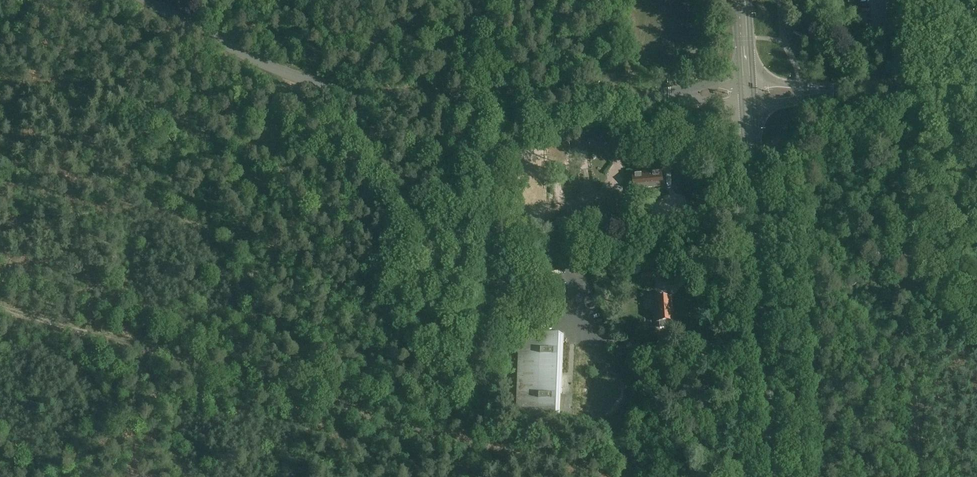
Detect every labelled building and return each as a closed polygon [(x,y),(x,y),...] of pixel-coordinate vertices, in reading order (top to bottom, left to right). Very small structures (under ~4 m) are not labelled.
[(637,193),(663,190),(661,171),(631,174),(633,192),(637,191),(637,193)] [(611,230),(624,229),(623,221),(624,221),(624,217),(628,217),(627,200),(622,200),(622,196),(619,197),(619,195),(608,196),(610,222),(611,222),(611,230)] [(641,267),(655,267),(654,258),(641,258),(641,267)] [(670,297),(656,298),(657,321),(672,321),(670,297)] [(543,421),(561,423),(566,396),(559,395),(559,378),(561,378),(562,332),(535,331),(535,334),(519,333),(515,418),(543,419),(543,421)]
